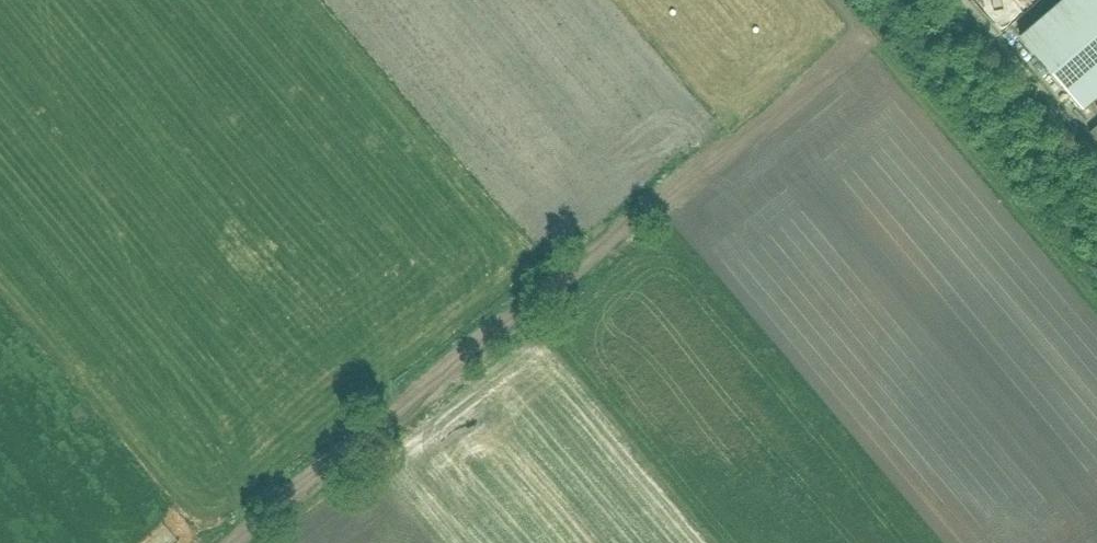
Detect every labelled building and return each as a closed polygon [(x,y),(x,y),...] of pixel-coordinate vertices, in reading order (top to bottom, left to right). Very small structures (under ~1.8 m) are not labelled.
[(1020,35),(1083,108),(1096,96),(1096,0),(1061,0),(1020,35)]
